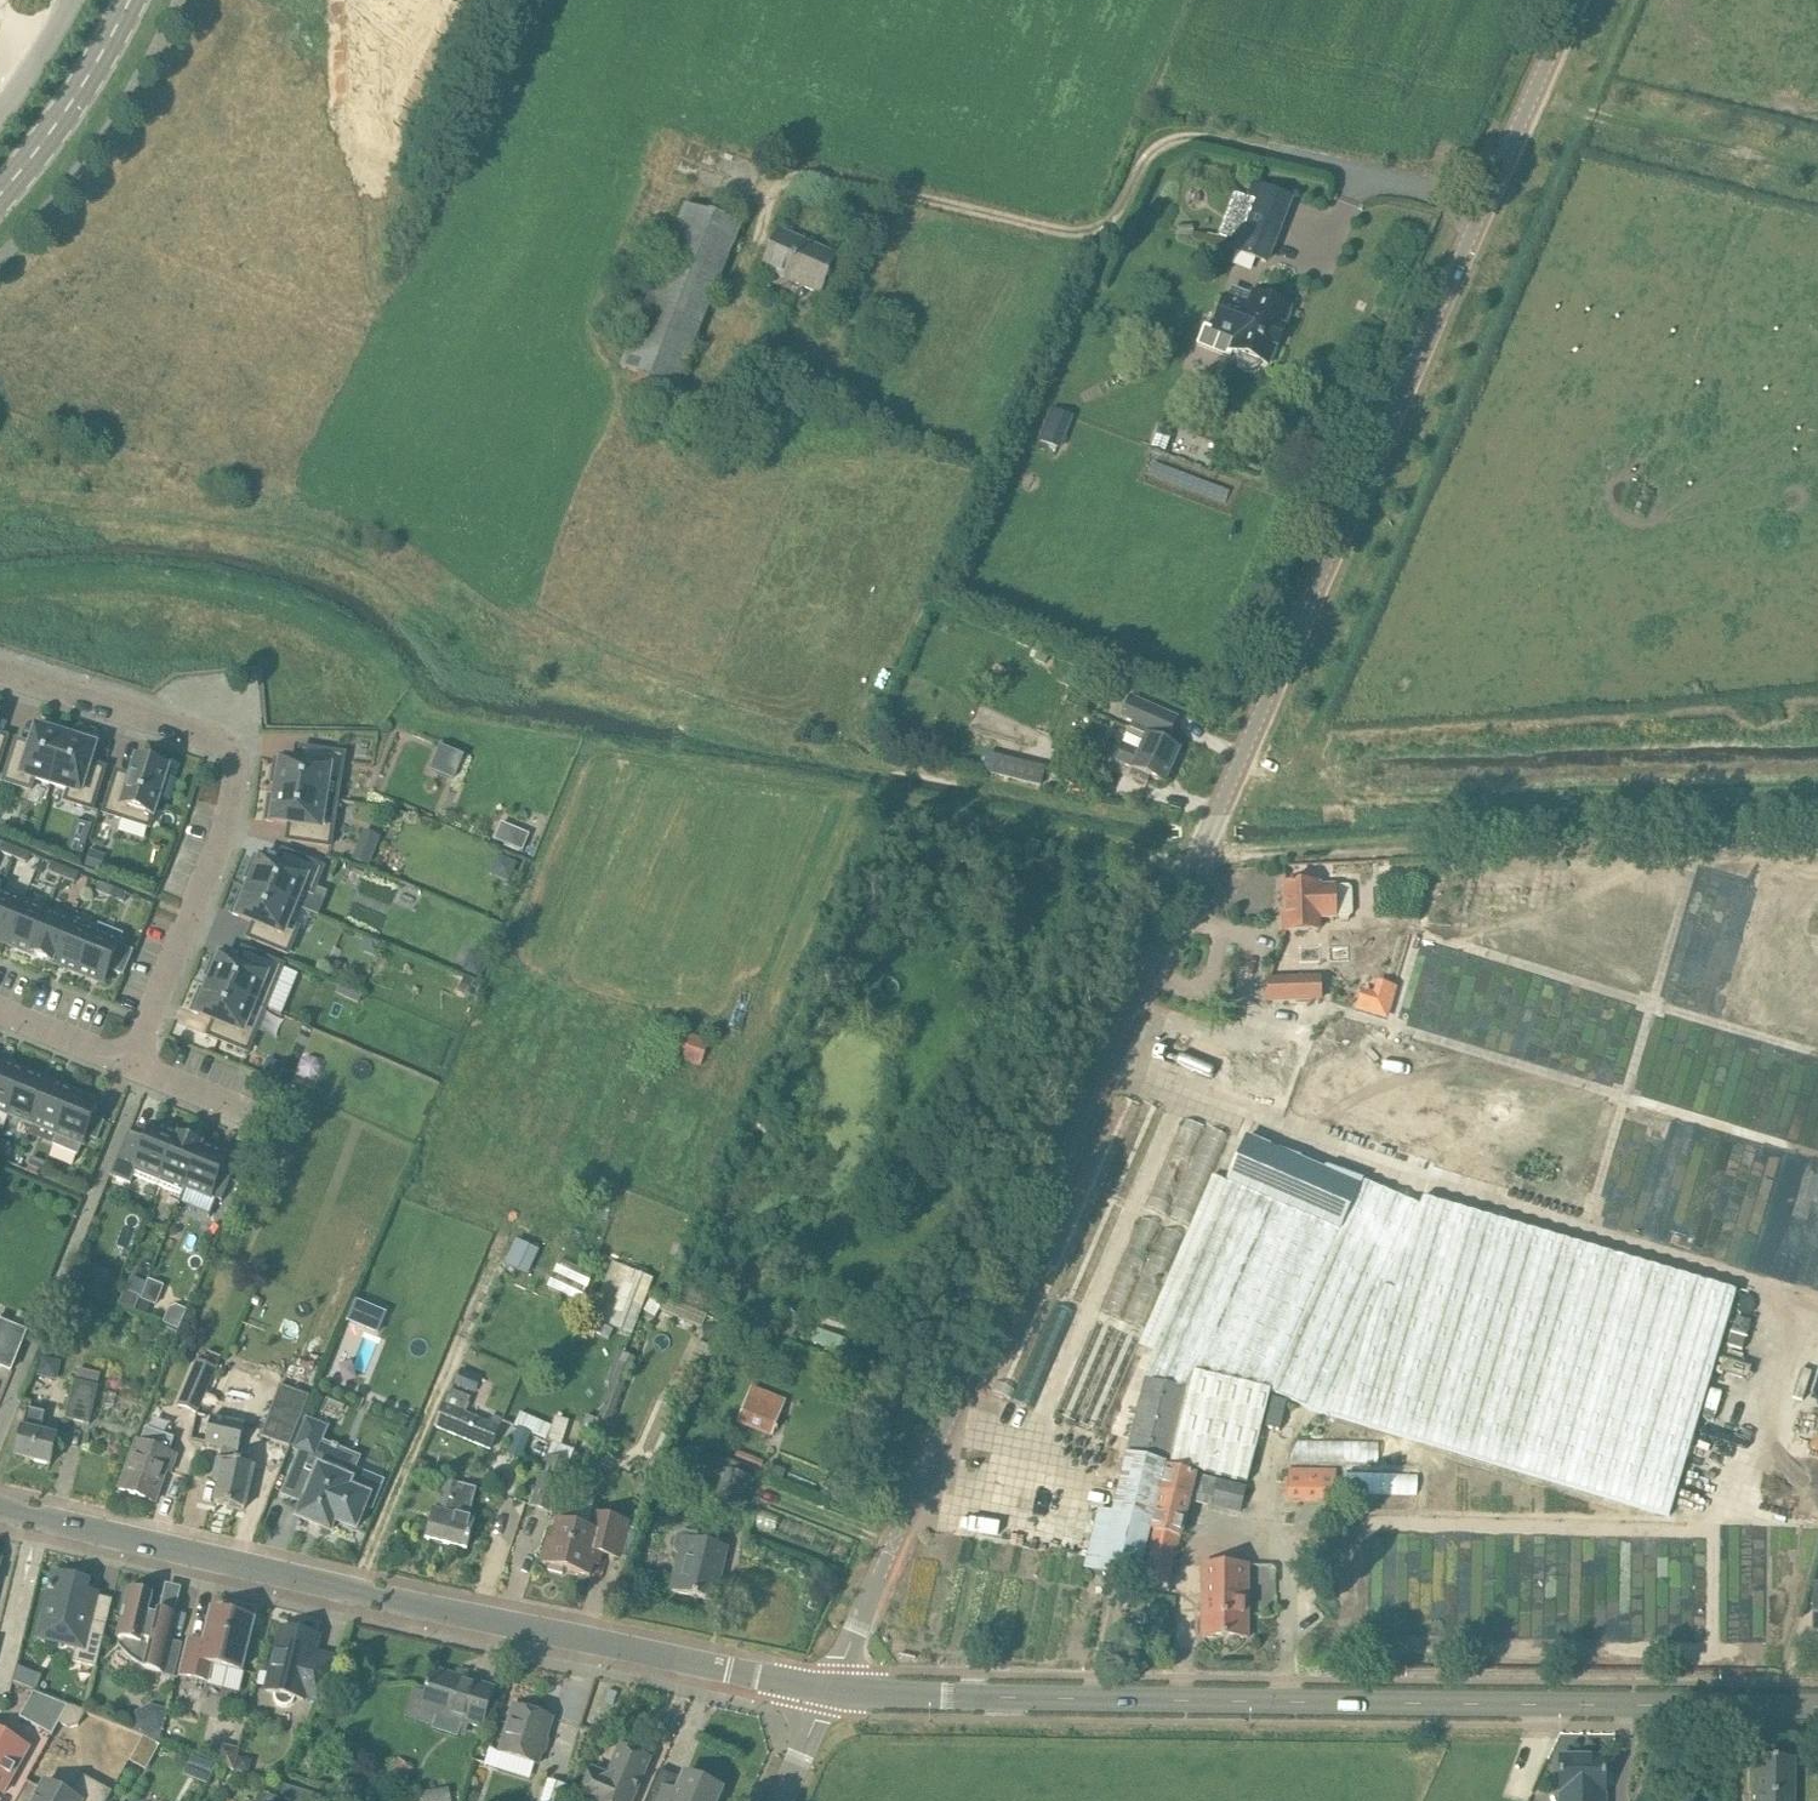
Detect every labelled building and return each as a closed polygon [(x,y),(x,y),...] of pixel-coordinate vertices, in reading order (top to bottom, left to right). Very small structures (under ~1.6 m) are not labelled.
[(1228,248),(1264,262),(1289,198),(1253,184),(1228,248)] [(676,391),(736,225),(681,205),(621,372),(676,391)] [(1195,224),(1180,225),(1180,235),(1195,234),(1195,224)] [(757,268),(819,294),(836,253),(773,228),(757,268)] [(1212,328),(1235,337),(1230,350),(1237,353),(1236,359),(1239,364),(1244,368),(1250,369),(1255,366),(1259,361),(1266,364),(1274,344),(1276,345),(1283,328),(1281,327),(1288,308),(1252,293),(1247,306),(1225,297),(1212,328)] [(1073,413),(1052,406),(1039,439),(1060,447),(1073,413)] [(1122,715),(1121,717),(1156,733),(1166,712),(1131,695),(1130,696),(1121,691),(1112,711),(1122,715)] [(52,785),(67,737),(60,735),(62,730),(40,723),(30,753),(15,748),(4,782),(31,790),(35,779),(52,785)] [(52,785),(69,790),(66,801),(93,810),(104,776),(88,772),(98,741),(76,734),(74,739),(67,737),(52,785)] [(1165,783),(1180,749),(1148,735),(1140,751),(1124,744),(1117,760),(1133,768),(1133,769),(1165,783)] [(440,743),(431,766),(454,776),(463,753),(440,743)] [(277,761),(273,783),(279,784),(278,792),(326,799),(338,801),(341,782),(345,754),(311,749),(309,765),(277,761)] [(1042,786),(1047,765),(999,753),(994,774),(1042,786)] [(115,780),(105,813),(150,828),(159,798),(165,799),(172,776),(167,774),(168,770),(164,769),(166,762),(144,755),(142,761),(138,760),(130,785),(115,780)] [(271,797),(268,820),(300,825),(298,841),(331,846),(335,818),(338,801),(326,799),(278,792),(277,798),(271,797)] [(75,820),(65,853),(82,858),(92,826),(75,820)] [(503,820),(496,836),(523,847),(530,832),(503,820)] [(365,829),(354,857),(369,862),(379,835),(365,829)] [(14,858),(17,849),(4,843),(0,852),(14,858)] [(14,858),(27,863),(31,854),(17,849),(14,858)] [(90,851),(85,867),(87,867),(100,871),(104,856),(90,851)] [(251,888),(296,907),(303,890),(314,894),(324,868),(293,855),(287,870),(257,858),(248,879),(253,882),(251,888)] [(62,877),(66,869),(52,863),(49,872),(62,877)] [(62,877),(76,883),(79,874),(66,869),(62,877)] [(111,897),(114,889),(101,883),(97,892),(111,897)] [(1318,930),(1317,917),(1336,917),(1336,885),(1318,887),(1318,883),(1284,884),(1286,911),(1280,911),(1281,932),(1288,932),(1288,930),(1318,930)] [(289,923),(296,907),(251,888),(248,895),(243,892),(234,914),(264,926),(258,941),(289,954),(300,928),(289,923)] [(111,897),(124,903),(128,894),(114,889),(111,897)] [(7,944),(23,904),(0,894),(0,941),(7,944)] [(7,944),(31,953),(48,914),(23,904),(7,944)] [(31,953),(55,963),(72,924),(48,914),(31,953)] [(55,963),(79,973),(96,934),(72,924),(55,963)] [(96,934),(79,973),(105,984),(110,970),(124,976),(135,951),(120,945),(121,944),(121,943),(124,934),(100,924),(96,934)] [(471,949),(464,967),(479,973),(486,955),(471,949)] [(213,979),(210,986),(256,1004),(266,1009),(284,966),(253,953),(247,968),(216,956),(208,977),(213,979)] [(335,961),(329,974),(339,978),(345,965),(335,961)] [(352,976),(349,983),(362,988),(367,976),(359,973),(352,976)] [(1271,975),(1272,996),(1314,994),(1313,974),(1271,975)] [(249,1021),(256,1004),(210,986),(208,992),(202,990),(193,1011),(223,1024),(217,1039),(249,1052),(259,1026),(249,1021)] [(350,989),(346,999),(359,1005),(364,995),(350,989)] [(685,1028),(674,1057),(701,1067),(712,1039),(685,1028)] [(269,1059),(264,1071),(280,1078),(285,1066),(269,1059)] [(10,1114),(26,1074),(2,1064),(0,1069),(0,1110),(10,1114)] [(10,1114),(34,1124),(51,1084),(26,1074),(10,1114)] [(34,1124),(58,1134),(75,1094),(51,1084),(34,1124)] [(100,1104),(75,1094),(58,1134),(54,1145),(79,1155),(87,1135),(100,1140),(107,1123),(94,1119),(100,1104)] [(1185,1119),(1147,1206),(1166,1214),(1204,1127),(1185,1119)] [(129,1132),(111,1176),(131,1185),(135,1176),(159,1186),(179,1137),(154,1126),(148,1140),(129,1132)] [(1210,1127),(1171,1216),(1190,1225),(1229,1135),(1210,1127)] [(1084,1571),(1139,1582),(1168,1463),(1246,1483),(1270,1391),(1329,1417),(1331,1416),(1670,1518),(1737,1290),(1425,1197),(1422,1206),(1420,1205),(1364,1181),(1365,1180),(1328,1166),(1324,1168),(1247,1136),(1228,1182),(1229,1183),(1144,1382),(1127,1454),(1113,1512),(1099,1509),(1084,1571)] [(159,1186),(183,1195),(186,1186),(187,1187),(203,1147),(179,1137),(159,1186)] [(0,1143),(0,1153),(8,1157),(11,1148),(0,1143)] [(203,1147),(187,1187),(212,1197),(228,1157),(203,1147)] [(33,1157),(29,1166),(43,1171),(47,1163),(33,1157)] [(1103,1201),(1063,1294),(1081,1302),(1121,1209),(1103,1201)] [(1141,1218),(1101,1310),(1120,1318),(1160,1226),(1141,1218)] [(1165,1228),(1125,1320),(1144,1328),(1184,1236),(1165,1228)] [(539,1252),(516,1242),(506,1265),(529,1275),(539,1252)] [(87,1262),(81,1279),(94,1284),(101,1268),(87,1262)] [(605,1323),(631,1333),(653,1277),(628,1267),(605,1323)] [(125,1290),(119,1305),(134,1311),(139,1296),(125,1290)] [(70,1297),(66,1312),(83,1315),(87,1301),(70,1297)] [(356,1301),(348,1320),(378,1333),(386,1313),(356,1301)] [(170,1307),(163,1323),(179,1329),(187,1310),(175,1305),(170,1307)] [(12,1370),(27,1332),(0,1321),(0,1366),(12,1370)] [(1097,1322),(1057,1414),(1076,1422),(1116,1330),(1097,1322)] [(816,1344),(858,1360),(863,1347),(821,1331),(816,1344)] [(1120,1332),(1080,1424),(1099,1432),(1139,1340),(1120,1332)] [(820,1354),(817,1363),(835,1369),(838,1360),(820,1354)] [(321,1394),(432,1440),(437,1428),(492,1450),(501,1428),(504,1420),(492,1415),(489,1422),(468,1414),(473,1403),(449,1393),(445,1403),(336,1357),(321,1394)] [(219,1368),(198,1359),(178,1405),(198,1414),(219,1368)] [(66,1419),(90,1425),(100,1386),(99,1386),(102,1374),(79,1368),(76,1381),(75,1381),(66,1419)] [(461,1371),(455,1384),(468,1390),(474,1377),(461,1371)] [(278,1383),(259,1433),(288,1443),(307,1393),(278,1383)] [(787,1400),(752,1386),(738,1423),(773,1437),(787,1400)] [(1287,1402),(1273,1398),(1266,1427),(1280,1430),(1287,1402)] [(23,1428),(16,1457),(51,1465),(58,1436),(42,1432),(46,1413),(28,1409),(24,1428),(23,1428)] [(192,1439),(206,1442),(212,1418),(198,1414),(192,1439)] [(226,1459),(219,1458),(214,1481),(220,1482),(215,1502),(246,1509),(256,1466),(238,1462),(239,1452),(240,1452),(246,1424),(213,1416),(212,1418),(206,1442),(206,1444),(227,1449),(226,1459)] [(548,1439),(561,1441),(564,1418),(551,1416),(548,1439)] [(308,1421),(297,1449),(303,1452),(315,1457),(321,1442),(327,1429),(308,1421)] [(520,1462),(532,1436),(518,1430),(507,1456),(520,1462)] [(138,1442),(121,1489),(156,1502),(173,1455),(172,1455),(176,1444),(165,1440),(161,1451),(138,1442)] [(1300,1440),(1290,1461),(1379,1463),(1379,1441),(1300,1440)] [(531,1505),(553,1513),(575,1452),(554,1444),(531,1505)] [(543,1449),(535,1445),(530,1457),(539,1460),(543,1449)] [(420,1460),(415,1472),(426,1477),(431,1465),(420,1460)] [(297,1467),(286,1493),(306,1502),(300,1518),(331,1531),(336,1521),(357,1529),(367,1504),(372,1507),(381,1482),(354,1471),(350,1481),(320,1468),(316,1478),(303,1473),(304,1470),(297,1467)] [(756,1480),(725,1468),(709,1507),(741,1520),(756,1480)] [(1168,1470),(1143,1576),(1168,1583),(1188,1501),(1241,1513),(1247,1486),(1195,1474),(1194,1476),(1168,1470)] [(1288,1498),(1337,1498),(1337,1471),(1289,1470),(1288,1498)] [(1418,1473),(1347,1471),(1347,1493),(1417,1495),(1418,1473)] [(436,1510),(434,1509),(426,1539),(469,1549),(476,1521),(470,1519),(478,1488),(444,1480),(436,1510)] [(551,1542),(545,1563),(592,1575),(598,1552),(621,1558),(630,1523),(596,1514),(592,1531),(562,1523),(557,1544),(551,1542)] [(679,1557),(671,1591),(716,1602),(728,1547),(703,1541),(698,1534),(685,1531),(678,1535),(674,1549),(679,1557)] [(1202,1565),(1203,1638),(1249,1638),(1249,1564),(1202,1565)] [(54,1572),(38,1638),(77,1647),(74,1661),(97,1667),(107,1625),(91,1621),(98,1594),(98,1593),(87,1590),(89,1580),(54,1572)] [(174,1610),(179,1585),(164,1582),(159,1607),(174,1610)] [(177,1616),(159,1611),(158,1616),(149,1614),(154,1596),(130,1590),(119,1637),(126,1639),(119,1645),(124,1651),(131,1659),(145,1668),(175,1675),(182,1644),(171,1642),(177,1616)] [(212,1664),(241,1671),(252,1631),(254,1621),(214,1611),(206,1644),(190,1641),(182,1674),(208,1681),(212,1664)] [(305,1698),(318,1701),(337,1658),(316,1653),(320,1637),(282,1628),(267,1691),(276,1693),(275,1700),(278,1705),(282,1708),(288,1708),(291,1706),(294,1703),(296,1698),(305,1700),(305,1698)] [(428,1695),(423,1709),(464,1722),(482,1727),(494,1688),(435,1669),(428,1695)] [(69,1706),(33,1691),(19,1716),(52,1734),(59,1722),(69,1706)] [(131,1730),(145,1736),(161,1742),(169,1708),(150,1703),(136,1711),(131,1730)] [(69,1706),(59,1722),(67,1727),(79,1724),(85,1712),(69,1706)] [(553,1718),(515,1706),(500,1752),(539,1764),(553,1718)] [(5,1794),(30,1748),(0,1731),(0,1791),(5,1794)] [(143,1740),(129,1765),(144,1774),(158,1748),(143,1740)] [(238,1758),(240,1750),(222,1745),(217,1763),(235,1771),(238,1758)] [(621,1748),(609,1777),(593,1770),(581,1800),(584,1800),(633,1800),(650,1760),(621,1748)] [(1606,1756),(1561,1755),(1561,1800),(1605,1800),(1606,1756)] [(238,1758),(235,1771),(245,1773),(249,1761),(238,1758)] [(1756,1800),(1796,1800),(1796,1760),(1757,1758),(1756,1800)] [(369,1797),(381,1800),(387,1800),(412,1770),(398,1759),(369,1797)] [(114,1792),(83,1775),(71,1795),(64,1791),(60,1797),(44,1788),(37,1800),(109,1800),(114,1792)] [(721,1790),(686,1775),(675,1800),(717,1800),(721,1790)] [(280,1798),(290,1800),(294,1800),(298,1790),(284,1786),(280,1798)] [(450,1792),(421,1797),(422,1800),(451,1800),(450,1792)] [(651,1792),(647,1800),(671,1800),(651,1792)] [(256,1800),(274,1800),(275,1799),(260,1793),(256,1800)]
